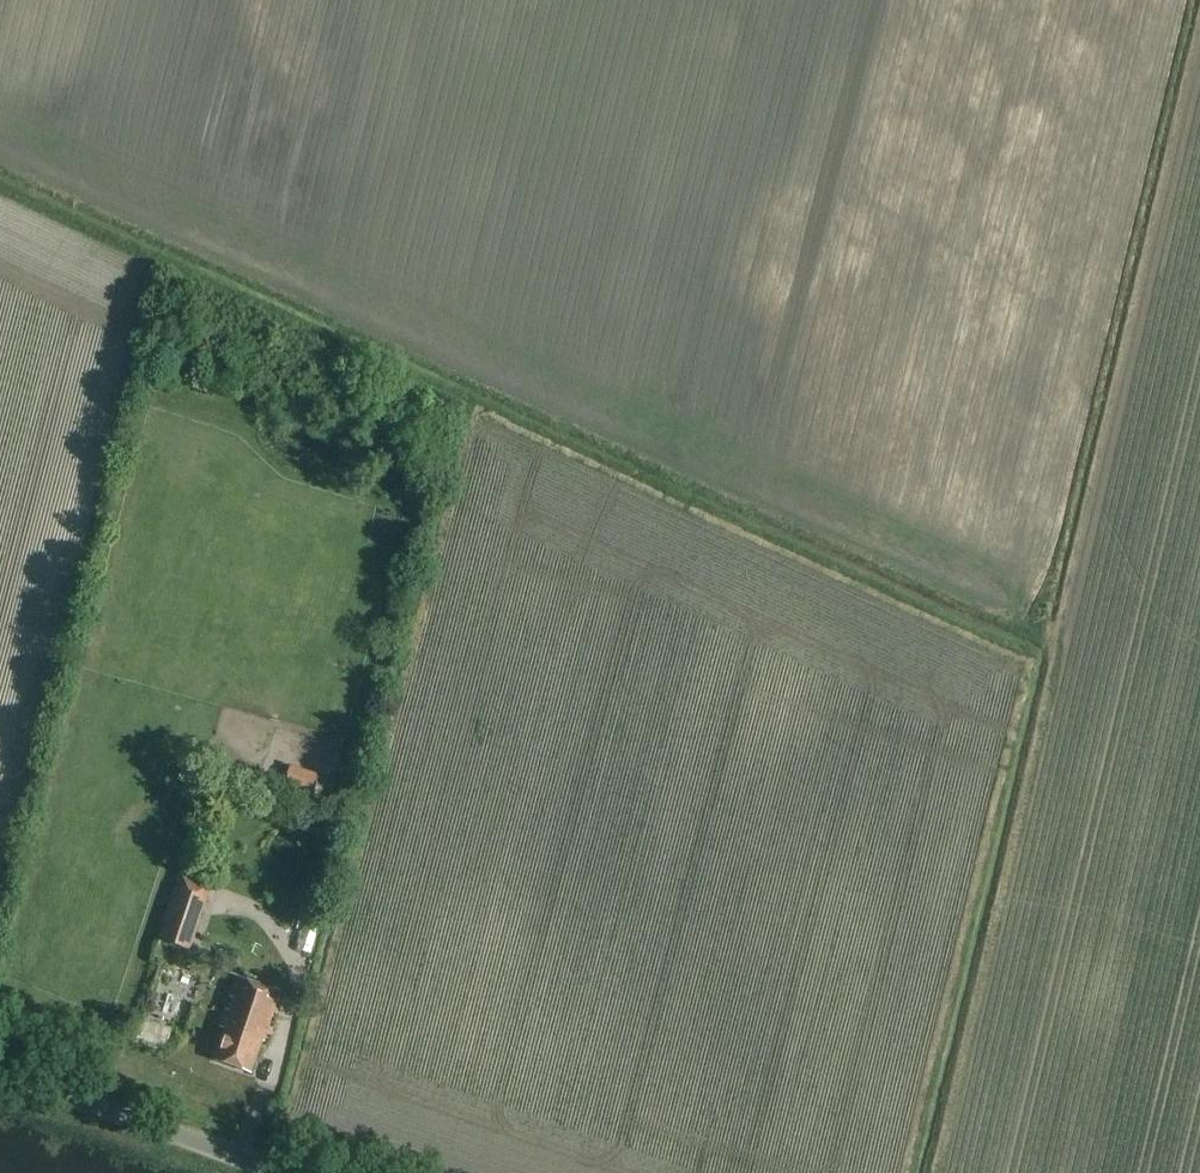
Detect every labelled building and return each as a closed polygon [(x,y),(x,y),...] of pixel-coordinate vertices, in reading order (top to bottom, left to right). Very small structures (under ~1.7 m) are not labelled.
[(157,940),(190,951),(212,885),(179,874),(157,940)] [(267,1043),(284,992),(238,977),(221,1026),(227,1028),(216,1060),(251,1072),(261,1041),(267,1043)]
